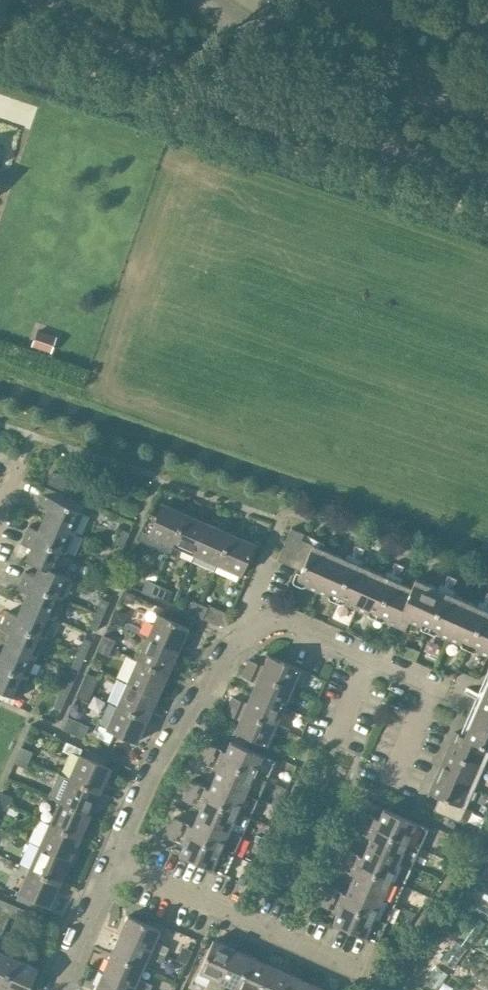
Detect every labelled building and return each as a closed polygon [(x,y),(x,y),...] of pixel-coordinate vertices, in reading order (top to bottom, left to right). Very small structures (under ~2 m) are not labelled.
[(37,331),(32,344),(51,351),(56,337),(37,331)] [(52,471),(47,483),(63,490),(68,478),(67,477),(52,471)] [(43,494),(38,503),(48,507),(43,518),(73,531),(82,511),(43,494)] [(149,511),(141,528),(149,532),(148,534),(164,542),(161,549),(168,552),(185,515),(163,505),(158,516),(149,511)] [(185,515),(168,552),(178,557),(181,549),(182,550),(195,555),(208,525),(185,515)] [(29,525),(25,534),(65,551),(73,531),(43,518),(38,530),(29,525)] [(208,525),(195,555),(218,565),(231,535),(208,525)] [(283,549),(277,561),(302,572),(299,579),(306,582),(305,586),(318,592),(335,554),(322,548),(325,542),(304,533),(299,530),(292,527),(285,544),(283,549)] [(122,529),(115,543),(123,547),(130,532),(122,529)] [(25,534),(21,543),(31,547),(25,559),(39,565),(55,572),(56,570),(65,551),(25,534)] [(231,535),(218,565),(241,576),(254,545),(231,535)] [(103,570),(112,574),(119,558),(110,554),(103,570)] [(335,554),(318,592),(329,596),(330,592),(345,599),(344,603),(346,604),(356,608),(373,570),(360,564),(358,563),(345,558),(335,554)] [(25,571),(21,579),(61,597),(70,576),(56,570),(55,572),(39,565),(35,575),(25,571)] [(112,574),(103,570),(98,583),(106,587),(112,574)] [(373,570),(356,608),(368,614),(370,610),(385,616),(383,620),(397,626),(401,615),(418,578),(415,577),(410,587),(400,582),(397,581),(385,575),(373,570)] [(123,571),(119,580),(132,585),(136,576),(123,571)] [(419,581),(404,616),(449,636),(465,601),(449,594),(455,581),(446,577),(440,590),(419,581)] [(22,604),(52,617),(61,597),(21,579),(18,589),(27,593),(22,604)] [(147,579),(141,591),(150,595),(156,583),(147,579)] [(156,583),(150,595),(167,603),(172,590),(156,583)] [(132,603),(135,596),(123,590),(120,598),(132,603)] [(102,597),(95,612),(103,616),(110,601),(102,597)] [(195,616),(201,603),(192,599),(187,612),(195,616)] [(449,636),(461,642),(463,638),(478,644),(476,648),(487,653),(487,652),(487,609),(477,604),(465,599),(449,636)] [(201,603),(195,616),(203,619),(208,607),(201,603)] [(4,619),(44,637),(52,617),(22,604),(18,615),(8,610),(4,619)] [(123,626),(127,614),(117,609),(112,621),(123,626)] [(95,614),(89,627),(97,631),(103,616),(95,612),(95,614)] [(147,637),(178,651),(188,628),(158,614),(147,637)] [(5,643),(35,656),(44,637),(4,619),(0,628),(10,632),(5,643)] [(99,643),(111,648),(115,640),(104,634),(99,643)] [(77,653),(86,657),(93,641),(84,637),(77,653)] [(178,651),(147,637),(137,660),(168,674),(178,651)] [(26,676),(35,656),(5,643),(0,654),(0,665),(26,676)] [(111,648),(99,643),(96,650),(108,655),(111,648)] [(405,644),(400,655),(415,662),(420,650),(405,644)] [(86,657),(77,653),(71,667),(80,670),(86,657)] [(284,707),(301,669),(268,655),(263,666),(249,660),(242,675),(256,681),(251,692),(284,707)] [(168,674),(137,660),(127,682),(158,696),(168,674)] [(16,697),(17,697),(26,676),(0,665),(0,690),(16,697)] [(80,688),(92,693),(98,678),(86,673),(80,688)] [(60,693),(68,696),(74,681),(67,677),(60,693)] [(464,734),(457,731),(430,791),(441,796),(435,809),(460,820),(487,756),(487,680),(464,734)] [(158,696),(127,682),(117,705),(148,719),(158,696)] [(467,687),(465,692),(475,697),(478,691),(467,687)] [(92,693),(80,688),(76,696),(88,701),(92,693)] [(234,730),(267,744),(284,707),(251,692),(246,703),(232,697),(225,713),(239,719),(234,730)] [(68,696),(60,693),(53,706),(61,710),(68,696)] [(148,719),(117,705),(107,728),(137,742),(148,719)] [(68,716),(62,729),(83,738),(89,725),(68,716)] [(202,754),(199,760),(218,769),(214,777),(258,797),(275,760),(230,740),(226,750),(207,742),(206,744),(204,749),(213,753),(211,757),(202,753),(202,754)] [(17,755),(29,760),(33,752),(21,746),(17,755)] [(70,778),(100,791),(111,767),(80,754),(70,778)] [(29,760),(17,755),(13,762),(26,768),(29,760)] [(100,791),(70,778),(57,773),(47,795),(60,801),(90,814),(100,791)] [(185,791),(182,798),(201,806),(197,815),(241,835),(258,797),(214,777),(209,788),(190,779),(187,786),(187,787),(196,790),(194,795),(185,791)] [(0,793),(0,801),(9,805),(13,797),(1,791),(0,793)] [(6,813),(9,805),(0,801),(0,810),(6,813)] [(60,801),(50,823),(80,837),(90,814),(60,801)] [(355,822),(352,828),(371,837),(367,845),(411,865),(428,828),(383,808),(379,818),(360,810),(359,811),(357,817),(366,821),(364,825),(355,821),(355,822)] [(224,873),(241,835),(197,815),(193,824),(175,816),(171,824),(169,823),(167,827),(170,828),(166,835),(185,843),(181,853),(224,873)] [(50,823),(40,846),(70,859),(80,837),(50,823)] [(40,846),(30,868),(60,882),(70,859),(40,846)] [(394,904),(411,866),(367,846),(363,855),(345,847),(341,854),(339,853),(337,858),(339,859),(337,865),(355,874),(351,884),(394,904)] [(19,892),(16,898),(42,910),(45,903),(49,905),(60,882),(30,868),(19,892)] [(377,941),(394,904),(351,884),(347,893),(329,884),(325,892),(322,890),(320,895),(323,896),(320,902),(339,911),(333,923),(377,941)] [(10,903),(0,898),(0,911),(2,912),(0,916),(0,926),(10,903)] [(0,926),(0,936),(9,915),(23,921),(28,910),(10,903),(0,926)] [(475,912),(487,919),(487,907),(480,903),(475,912)] [(128,915),(120,934),(165,954),(169,947),(154,941),(160,929),(128,915)] [(475,915),(460,935),(471,943),(485,922),(475,915)] [(111,952),(143,966),(148,956),(162,962),(165,954),(120,934),(111,952)] [(232,948),(213,939),(199,970),(211,975),(204,989),(205,989),(213,989),(232,948)] [(456,940),(441,960),(452,969),(467,948),(456,940)] [(251,956),(232,948),(213,989),(223,989),(226,983),(237,987),(251,956)] [(5,989),(8,989),(26,989),(37,967),(0,951),(0,989),(4,989),(5,989)] [(146,989),(149,989),(152,982),(139,976),(143,966),(111,952),(103,971),(146,989)] [(269,964),(251,956),(237,987),(243,989),(258,989),(269,964)] [(287,972),(270,965),(259,989),(279,989),(287,972)] [(426,983),(436,989),(437,989),(449,973),(438,965),(426,983)] [(95,989),(96,989),(145,989),(103,971),(95,989)] [(279,989),(303,989),(307,981),(306,981),(287,972),(279,989)] [(303,989),(325,989),(307,981),(303,989)]
